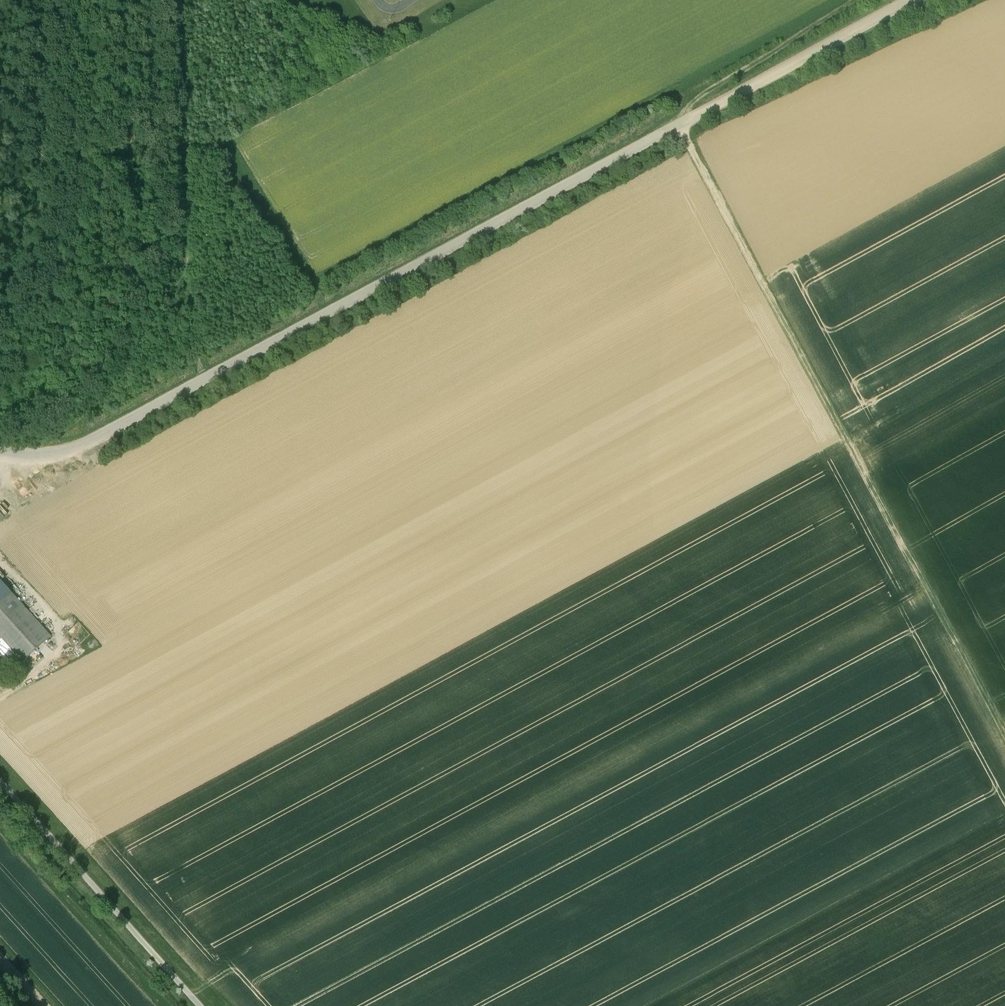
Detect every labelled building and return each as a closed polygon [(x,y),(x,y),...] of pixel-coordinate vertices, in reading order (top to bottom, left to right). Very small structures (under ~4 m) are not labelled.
[(10,592),(0,581),(0,602),(10,592)] [(0,602),(0,640),(21,663),(51,637),(10,592),(0,602)]
